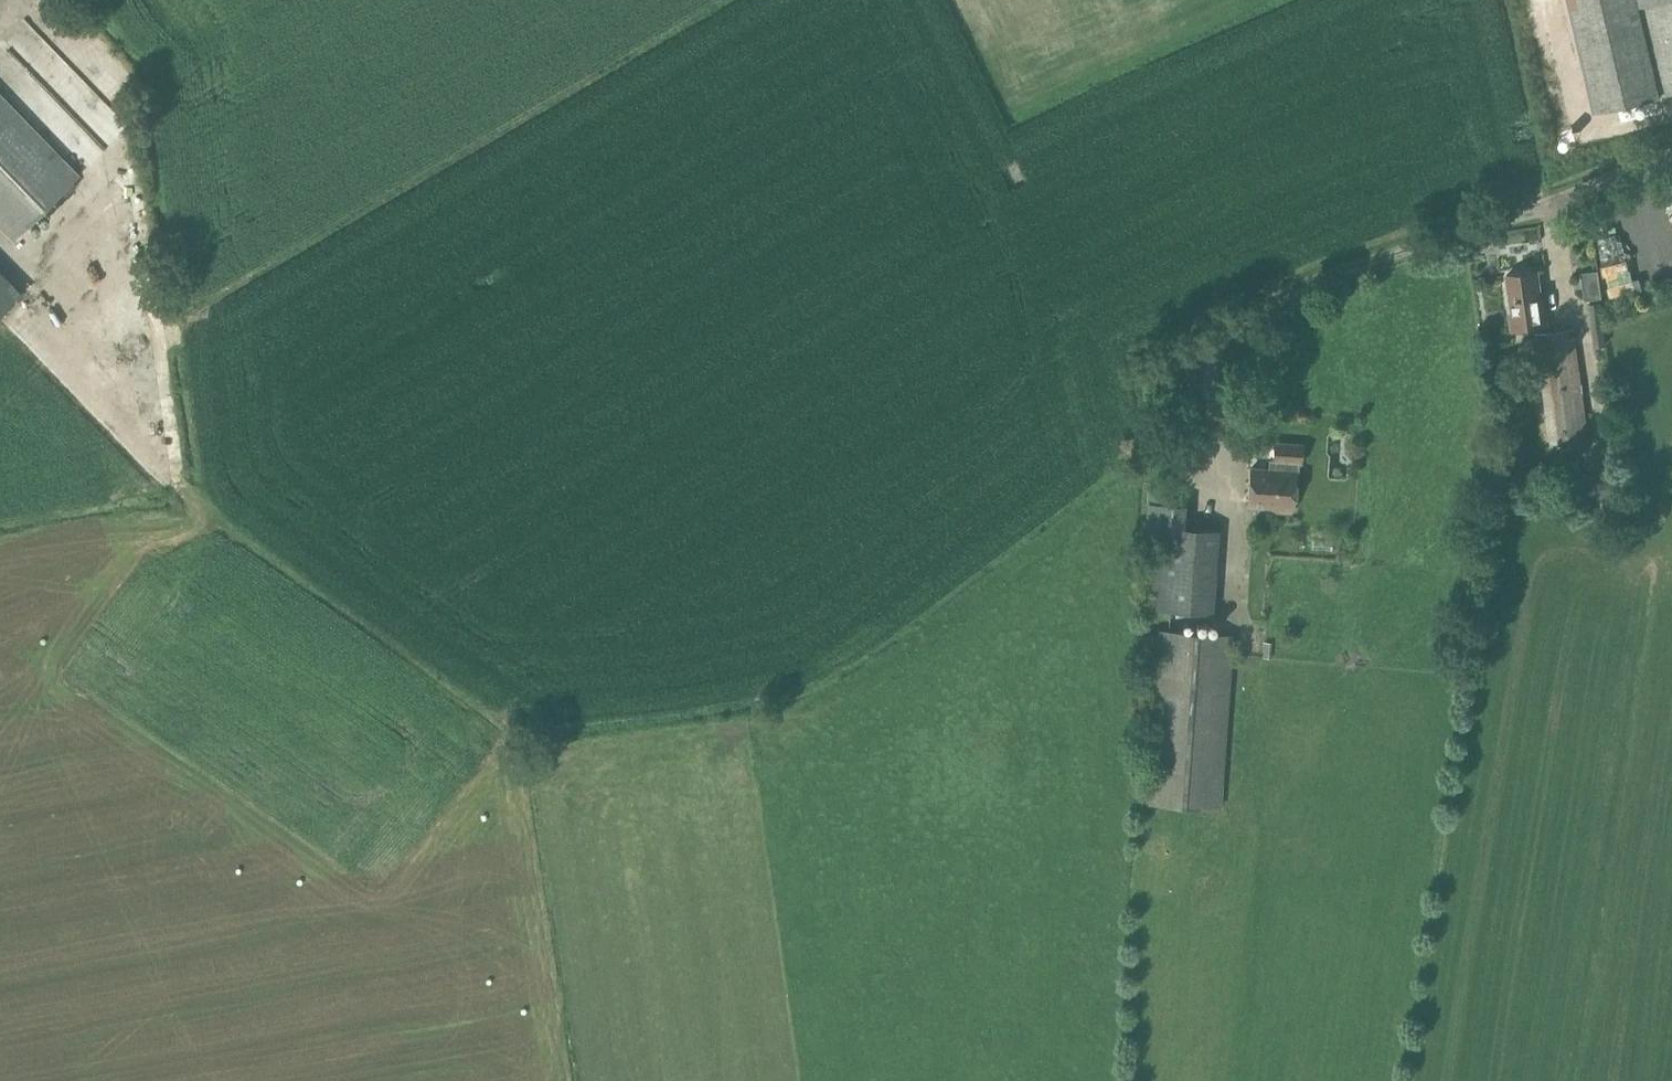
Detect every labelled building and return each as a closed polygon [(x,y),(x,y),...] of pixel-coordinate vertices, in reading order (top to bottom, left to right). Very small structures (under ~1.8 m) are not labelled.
[(1592,115),(1671,95),(1671,0),(1566,0),(1592,115)] [(13,240),(80,175),(0,92),(0,227),(13,240)] [(22,291),(0,269),(0,313),(22,291)] [(1512,314),(1510,314),(1513,331),(1548,326),(1544,297),(1542,298),(1538,271),(1507,276),(1512,314)] [(1607,345),(1604,318),(1592,320),(1595,347),(1607,345)] [(1536,333),(1551,450),(1591,444),(1575,328),(1536,333)] [(1295,470),(1298,470),(1299,448),(1275,446),(1274,461),(1270,461),(1270,469),(1252,467),(1249,506),(1274,507),(1274,512),(1292,513),(1295,470)] [(1154,529),(1150,609),(1211,612),(1216,531),(1182,529),(1184,490),(1151,488),(1148,528),(1154,529)] [(1221,809),(1234,635),(1158,629),(1146,803),(1221,809)]
